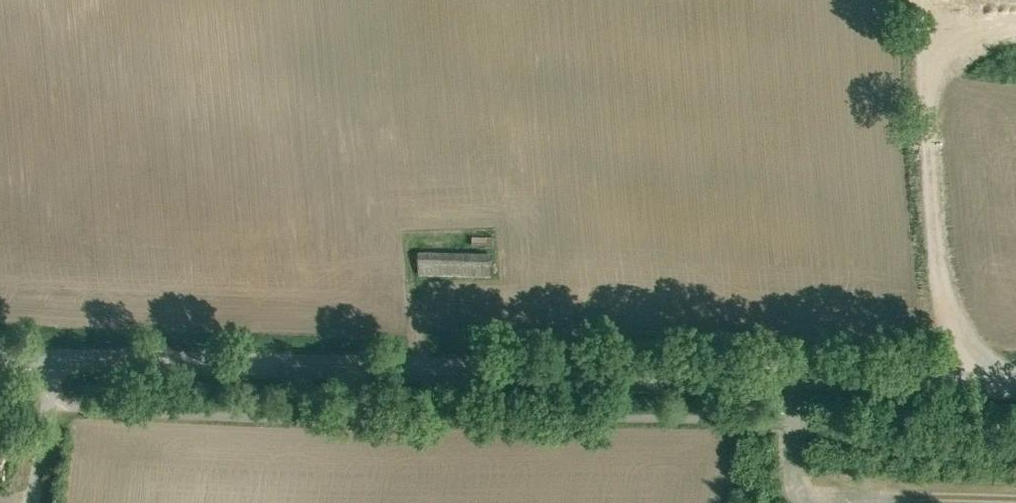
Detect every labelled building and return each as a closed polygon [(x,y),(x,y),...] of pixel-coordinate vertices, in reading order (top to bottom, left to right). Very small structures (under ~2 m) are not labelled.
[(491,253),(418,256),(419,275),(492,272),(491,253)]
